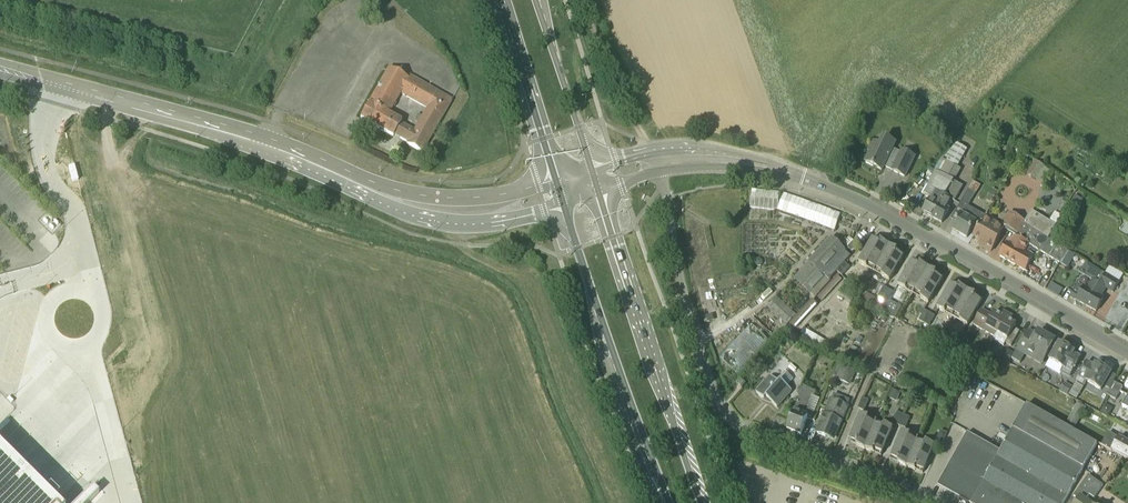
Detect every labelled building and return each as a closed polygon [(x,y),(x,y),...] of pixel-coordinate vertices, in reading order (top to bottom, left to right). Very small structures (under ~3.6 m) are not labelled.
[(394,135),(397,136),(407,142),(406,144),(422,153),(452,100),(409,75),(408,78),(389,68),(361,118),(393,136),(394,135)] [(897,149),(900,143),(887,136),(883,144),(874,140),(868,152),(870,153),(866,163),(882,171),(884,166),(892,170),(892,171),(908,179),(919,157),(903,149),(902,152),(897,149)] [(1024,164),(1029,157),(1022,153),(1017,160),(1024,164)] [(1046,167),(1033,159),(1031,163),(1032,163),(1026,173),(1037,180),(1046,167)] [(932,217),(953,180),(938,171),(924,195),(930,199),(923,212),(932,217)] [(1077,177),(1073,183),(1077,186),(1081,179),(1077,177)] [(948,208),(953,200),(955,201),(964,186),(953,180),(932,217),(942,223),(950,209),(948,208)] [(972,181),(967,189),(976,194),(981,186),(972,181)] [(840,211),(753,186),(748,204),(835,229),(840,211)] [(976,194),(967,189),(958,206),(965,211),(954,230),(969,238),(976,225),(978,226),(984,216),(968,207),(976,194)] [(1075,195),(1071,204),(1079,208),(1083,200),(1075,195)] [(1025,223),(1009,213),(1003,224),(1017,232),(1018,233),(1025,223)] [(982,245),(991,251),(1004,228),(984,216),(978,226),(973,235),(984,241),(982,245)] [(1030,226),(1026,224),(1025,223),(1018,233),(1017,232),(1015,235),(1022,239),(1030,226)] [(1060,263),(1068,250),(1030,226),(1022,239),(1009,261),(1029,272),(1032,267),(1031,266),(1036,258),(1025,252),(1030,244),(1060,263)] [(1022,239),(1015,235),(1013,234),(1009,243),(1007,242),(999,256),(1009,261),(1022,239)] [(838,272),(846,264),(853,256),(833,237),(794,279),(815,298),(817,296),(837,274),(838,272)] [(873,239),(860,263),(874,271),(889,246),(882,241),(880,243),(873,239)] [(847,248),(853,253),(860,245),(855,240),(854,242),(854,241),(848,248),(847,248)] [(889,246),(874,271),(890,281),(904,257),(897,253),(898,251),(889,246)] [(1069,252),(1062,265),(1069,269),(1076,256),(1069,252)] [(899,286),(914,294),(929,268),(921,264),(919,266),(912,262),(899,286)] [(1086,305),(1099,283),(1105,273),(1088,263),(1082,274),(1091,279),(1087,287),(1084,285),(1083,287),(1078,284),(1071,296),(1086,305)] [(850,267),(846,264),(838,272),(843,276),(850,267)] [(929,268),(914,294),(929,303),(943,279),(936,275),(937,273),(929,268)] [(1113,291),(1119,281),(1105,273),(1099,283),(1086,305),(1096,311),(1105,297),(1103,296),(1107,288),(1113,291)] [(837,275),(817,297),(823,302),(843,280),(837,275)] [(937,308),(939,309),(952,317),(967,290),(960,286),(959,288),(952,284),(937,308)] [(884,287),(878,297),(884,300),(890,290),(884,287)] [(890,290),(884,300),(879,310),(895,319),(902,307),(891,301),(896,293),(890,290)] [(967,290),(952,317),(968,326),(981,302),(975,298),(977,296),(967,290)] [(876,298),(867,293),(863,300),(872,305),(876,298)] [(777,297),(768,307),(787,325),(796,315),(777,297)] [(796,329),(818,305),(812,299),(790,323),(796,329)] [(917,319),(923,323),(929,313),(923,309),(917,319)] [(973,325),(995,336),(1008,314),(1003,311),(1000,315),(995,312),(993,315),(982,309),(973,325)] [(929,313),(923,323),(929,326),(935,316),(929,313)] [(1008,314),(995,336),(993,340),(1004,347),(1006,343),(1012,347),(1018,336),(1012,332),(1016,325),(1010,321),(1013,317),(1008,314)] [(737,374),(769,340),(751,323),(719,358),(737,374)] [(1030,327),(1017,350),(1042,364),(1055,341),(1030,327)] [(955,341),(961,345),(967,334),(961,331),(955,341)] [(951,348),(958,352),(961,345),(955,341),(951,348)] [(1059,343),(1049,360),(1064,369),(1062,372),(1070,377),(1080,359),(1072,355),(1074,352),(1059,343)] [(1007,349),(1002,360),(1008,363),(1014,353),(1007,349)] [(1086,363),(1076,380),(1084,385),(1086,382),(1101,390),(1111,373),(1096,364),(1094,367),(1086,363)] [(858,372),(844,366),(838,380),(852,386),(858,372)] [(767,398),(777,407),(792,390),(787,386),(794,379),(785,371),(777,381),(771,376),(756,392),(765,400),(767,398)] [(740,378),(736,383),(742,388),(746,384),(740,378)] [(1107,394),(1108,395),(1116,399),(1123,387),(1114,382),(1107,394)] [(1067,396),(1072,388),(1066,384),(1062,392),(1067,396)] [(801,435),(801,434),(808,416),(814,418),(821,399),(814,396),(816,392),(804,387),(787,430),(801,435)] [(893,390),(889,397),(896,400),(899,393),(893,390)] [(862,397),(858,408),(865,411),(869,400),(862,397)] [(848,407),(831,400),(818,433),(826,436),(827,433),(835,436),(848,407)] [(1075,429),(1086,408),(1077,403),(1066,424),(1075,429)] [(1096,444),(1028,405),(1002,452),(970,434),(942,485),(974,502),(1063,502),(1096,444)] [(897,412),(893,423),(899,425),(904,415),(897,412)] [(857,445),(866,449),(877,421),(861,414),(850,440),(858,443),(857,445)] [(906,428),(910,417),(904,415),(899,425),(906,428)] [(883,453),(893,428),(877,421),(866,449),(874,453),(875,450),(883,453)] [(936,440),(942,443),(947,433),(941,430),(936,440)] [(907,466),(919,438),(903,432),(892,457),(899,460),(898,463),(907,466)] [(917,468),(924,471),(935,445),(919,438),(907,466),(916,470),(917,468)] [(1127,460),(1127,443),(1119,438),(1111,450),(1127,460)] [(0,445),(0,502),(58,502),(0,445)] [(1105,480),(1110,473),(1104,469),(1099,476),(1105,480)] [(1081,497),(1085,492),(1094,499),(1104,486),(1091,477),(1072,502),(1089,502),(1081,497)] [(93,487),(77,502),(89,502),(99,493),(93,487)]
